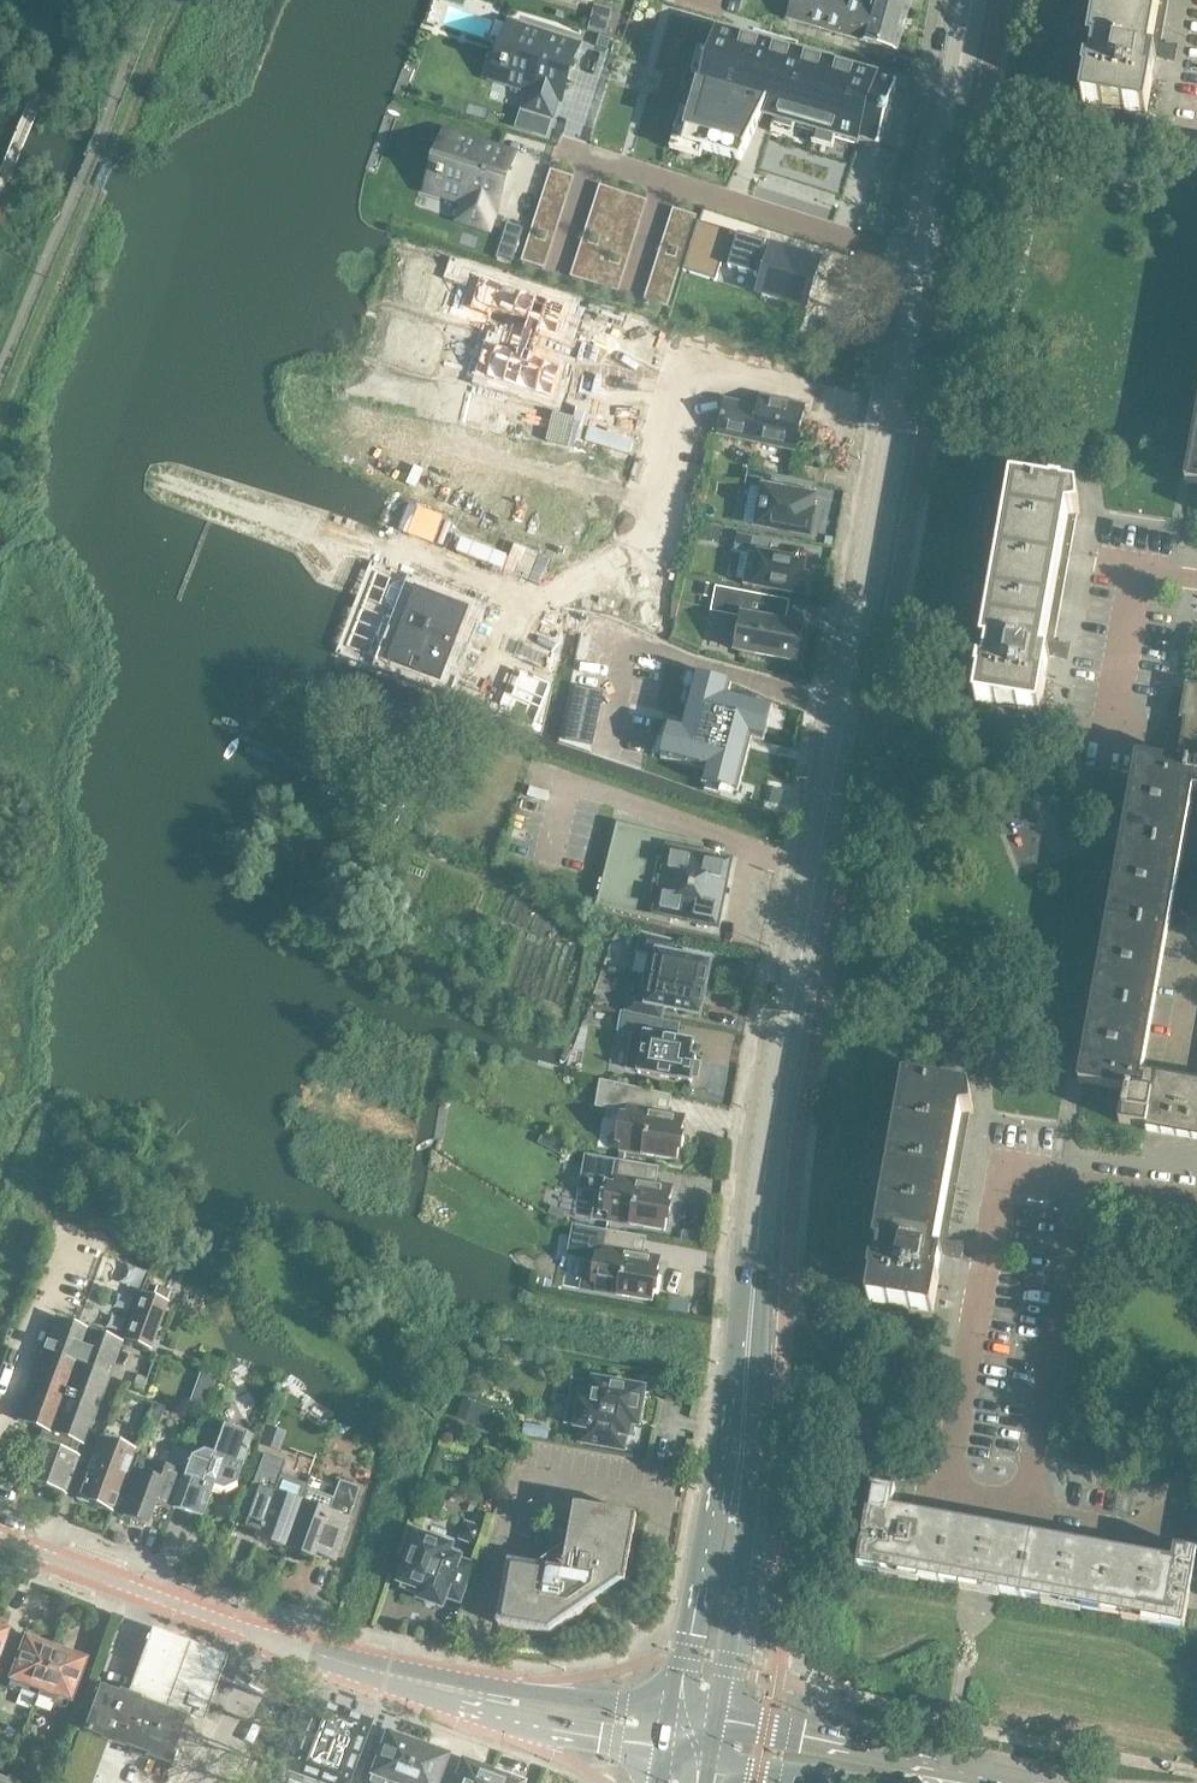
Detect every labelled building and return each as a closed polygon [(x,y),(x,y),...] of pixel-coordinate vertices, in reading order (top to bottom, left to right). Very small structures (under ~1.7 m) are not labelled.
[(788,19),(861,40),(888,48),(897,51),(912,1),(910,0),(862,0),(861,3),(849,0),(794,0),(788,19)] [(1144,114),(1146,115),(1153,78),(1150,78),(1154,59),(1157,60),(1158,56),(1167,59),(1167,60),(1168,61),(1171,45),(1170,45),(1170,46),(1160,45),(1168,0),(1099,0),(1090,48),(1095,49),(1092,67),(1086,66),(1084,78),(1086,78),(1082,103),(1144,114)] [(592,28),(610,32),(616,6),(598,2),(592,28)] [(505,70),(501,84),(529,92),(524,109),(518,127),(543,135),(548,117),(553,119),(565,79),(564,78),(568,65),(570,66),(571,62),(569,61),(575,43),(520,25),(514,45),(516,45),(510,65),(505,63),(503,70),(505,70)] [(878,145),(896,82),(876,76),(876,74),(716,28),(684,141),(739,157),(762,111),(772,113),(771,117),(778,118),(857,141),(858,139),(878,145)] [(600,36),(597,46),(607,50),(610,39),(600,36)] [(511,153),(456,135),(450,155),(452,156),(446,175),(443,174),(437,194),(465,203),(459,220),(489,229),(501,189),(500,189),(511,153)] [(551,166),(528,259),(551,265),(575,172),(551,166)] [(505,234),(498,257),(512,262),(519,239),(505,234)] [(807,309),(812,291),(821,261),(812,258),(772,245),(771,246),(761,243),(747,289),(757,292),(757,293),(807,309)] [(479,280),(470,311),(487,316),(487,318),(490,319),(493,312),(514,319),(505,349),(497,347),(487,377),(495,380),(495,381),(544,397),(544,396),(553,399),(560,376),(567,379),(568,377),(552,372),(554,366),(556,367),(557,365),(531,357),(541,327),(566,335),(567,334),(559,331),(568,306),(548,300),(547,304),(536,301),(537,297),(477,277),(476,279),(479,280)] [(603,395),(592,427),(593,428),(595,424),(632,436),(628,447),(629,448),(644,403),(646,403),(646,402),(618,393),(618,394),(620,395),(619,399),(595,392),(595,393),(603,395)] [(803,420),(804,415),(803,412),(804,407),(759,398),(758,405),(725,400),(720,425),(719,434),(795,450),(796,444),(798,443),(799,438),(798,436),(801,421),(803,420)] [(1186,483),(1186,484),(1196,486),(1196,417),(1185,483),(1186,483)] [(1044,487),(1046,475),(1047,469),(1026,465),(1023,484),(1024,484),(1043,488),(1043,487),(1044,487)] [(811,512),(814,498),(792,494),(795,478),(781,476),(778,491),(765,489),(757,526),(758,526),(809,536),(814,513),(811,512)] [(1053,644),(1076,514),(1080,514),(1078,494),(1043,488),(1024,484),(1012,482),(983,647),(988,648),(985,666),(979,665),(977,677),(979,677),(975,702),(1039,713),(1046,677),(1043,677),(1047,658),(1051,658),(1051,655),(1060,658),(1060,659),(1062,659),(1064,643),(1063,643),(1063,644),(1053,644)] [(344,521),(339,534),(360,542),(365,530),(344,521)] [(703,527),(700,541),(719,545),(722,531),(703,527)] [(805,562),(770,556),(773,540),(737,534),(734,550),(748,553),(742,585),(803,596),(807,576),(803,576),(805,562)] [(385,618),(372,651),(408,665),(407,666),(412,668),(415,660),(423,663),(417,676),(442,686),(457,646),(453,645),(457,636),(465,639),(475,612),(390,579),(389,582),(390,582),(381,606),(427,624),(423,633),(385,618)] [(699,582),(696,595),(710,598),(712,585),(699,582)] [(783,601),(716,588),(712,611),(742,616),(735,651),(797,662),(804,627),(779,622),(783,601)] [(504,692),(495,715),(533,729),(551,683),(521,672),(512,695),(504,692)] [(670,724),(661,759),(705,771),(702,784),(738,793),(752,739),(764,742),(773,707),(729,695),(731,684),(695,674),(682,727),(670,724)] [(1141,1074),(1192,790),(1196,791),(1196,687),(1186,685),(1180,720),(1184,721),(1184,722),(1183,722),(1175,762),(1177,762),(1177,764),(1138,757),(1137,757),(1078,1082),(1079,1082),(1079,1083),(1126,1091),(1123,1109),(1122,1108),(1122,1109),(1123,1110),(1121,1122),(1119,1122),(1119,1123),(1146,1128),(1145,1130),(1146,1130),(1146,1131),(1196,1140),(1196,1084),(1141,1074)] [(575,686),(565,740),(592,745),(593,745),(603,691),(580,687),(575,686)] [(692,842),(617,823),(596,907),(671,925),(673,919),(713,927),(715,915),(720,916),(728,874),(724,873),(726,861),(689,854),(692,842)] [(675,956),(677,944),(642,935),(640,951),(649,953),(644,976),(635,974),(635,975),(705,989),(710,964),(675,956)] [(700,1015),(705,989),(635,975),(644,977),(639,1000),(630,998),(627,1012),(662,1020),(664,1008),(700,1015)] [(660,1020),(622,1012),(619,1031),(633,1033),(627,1069),(639,1071),(638,1073),(640,1073),(689,1081),(689,1082),(691,1082),(692,1080),(691,1080),(692,1077),(697,1078),(700,1063),(694,1062),(695,1059),(696,1057),(694,1057),(693,1057),(691,1057),(693,1044),(694,1044),(694,1042),(692,1041),(692,1042),(657,1036),(660,1020)] [(620,1151),(677,1161),(685,1117),(656,1112),(659,1093),(600,1080),(595,1107),(627,1113),(620,1151)] [(973,1113),(972,1102),(971,1093),(906,1081),(876,1245),(881,1246),(878,1265),(872,1264),(870,1275),(872,1276),(868,1301),(933,1312),(939,1276),(937,1276),(940,1257),(944,1258),(944,1254),(953,1257),(953,1258),(954,1259),(958,1243),(956,1243),(956,1244),(946,1243),(969,1113),(973,1113)] [(608,1221),(665,1231),(673,1187),(644,1182),(647,1165),(587,1155),(583,1178),(615,1183),(608,1221)] [(596,1292),(653,1302),(660,1258),(631,1253),(634,1236),(575,1225),(571,1249),(602,1254),(596,1292)] [(540,1278),(538,1288),(549,1291),(552,1281),(540,1278)] [(167,1302),(139,1292),(122,1340),(150,1350),(167,1302)] [(44,1431),(39,1444),(73,1457),(78,1444),(83,1445),(121,1343),(55,1319),(17,1421),(44,1431)] [(584,1427),(581,1442),(624,1450),(627,1435),(628,1435),(630,1423),(637,1424),(643,1390),(596,1382),(596,1383),(587,1381),(583,1403),(582,1403),(578,1426),(584,1427)] [(475,1404),(464,1400),(459,1414),(470,1418),(475,1404)] [(152,1403),(146,1420),(158,1424),(164,1408),(152,1403)] [(549,1428),(526,1423),(523,1436),(547,1440),(549,1428)] [(189,1457),(182,1477),(171,1508),(189,1514),(202,1519),(213,1487),(222,1491),(234,1485),(235,1485),(252,1436),(222,1425),(212,1455),(202,1451),(189,1457)] [(267,1426),(261,1446),(280,1451),(286,1432),(267,1426)] [(82,1488),(77,1499),(97,1507),(106,1510),(111,1512),(130,1462),(134,1452),(100,1438),(92,1460),(91,1459),(91,1461),(92,1461),(88,1470),(87,1470),(87,1471),(88,1471),(84,1483),(83,1483),(81,1487),(82,1488)] [(79,1459),(73,1457),(39,1444),(37,1443),(24,1479),(65,1495),(72,1477),(79,1459)] [(283,1548),(300,1503),(273,1493),(284,1461),(263,1454),(244,1506),(238,1525),(257,1532),(255,1538),(283,1548)] [(170,1501),(179,1476),(180,1473),(155,1465),(150,1478),(131,1471),(116,1514),(145,1525),(153,1505),(166,1510),(170,1501)] [(339,1482),(332,1500),(304,1490),(300,1503),(283,1548),(312,1558),(318,1543),(324,1545),(336,1549),(335,1554),(336,1554),(341,1541),(358,1488),(339,1482)] [(1192,1580),(1194,1569),(1196,1554),(1196,1552),(1175,1548),(1172,1562),(892,1509),(892,1507),(893,1507),(893,1505),(892,1505),(895,1492),(896,1492),(896,1491),(873,1487),(872,1488),(873,1488),(870,1501),(858,1566),(858,1567),(860,1568),(860,1567),(960,1586),(1000,1593),(1182,1627),(1181,1627),(1183,1627),(1183,1626),(1184,1627),(1192,1580)] [(614,1580),(621,1582),(625,1582),(637,1516),(576,1505),(569,1543),(535,1566),(510,1562),(498,1625),(536,1632),(550,1634),(562,1626),(596,1602),(592,1596),(599,1591),(601,1594),(602,1595),(604,1596),(606,1596),(607,1595),(608,1594),(609,1593),(610,1592),(610,1590),(610,1589),(609,1589),(607,1585),(614,1580)] [(451,1547),(418,1535),(402,1581),(403,1582),(400,1589),(422,1596),(421,1598),(442,1605),(445,1597),(460,1603),(474,1565),(459,1559),(462,1552),(450,1548),(451,1547)] [(226,1658),(148,1629),(123,1695),(202,1723),(226,1658)] [(0,1676),(0,1687),(6,1689),(18,1694),(19,1694),(20,1692),(37,1698),(37,1697),(55,1649),(35,1641),(34,1644),(25,1640),(14,1669),(4,1666),(0,1676)] [(74,1656),(55,1649),(50,1662),(38,1693),(37,1697),(38,1698),(39,1694),(54,1699),(52,1706),(64,1711),(82,1662),(73,1658),(74,1656)] [(90,1684),(73,1729),(113,1744),(114,1743),(132,1749),(131,1750),(132,1751),(131,1754),(143,1758),(144,1755),(168,1764),(184,1719),(90,1684)] [(286,1782),(346,1782),(350,1770),(368,1723),(365,1722),(362,1719),(357,1717),(353,1718),(350,1717),(351,1715),(348,1714),(345,1713),(333,1709),(333,1710),(315,1704),(290,1774),(286,1782)] [(415,1743),(401,1738),(396,1739),(386,1736),(371,1777),(370,1777),(368,1782),(400,1782),(415,1743)] [(32,1782),(52,1782),(64,1749),(60,1748),(60,1749),(48,1745),(49,1744),(46,1743),(32,1782)] [(415,1743),(400,1782),(434,1782),(444,1757),(434,1753),(431,1749),(415,1743)] [(491,1772),(477,1767),(473,1767),(462,1764),(455,1782),(486,1782),(491,1772)] [(261,1782),(284,1782),(287,1776),(266,1768),(261,1782)] [(486,1782),(514,1782),(509,1781),(506,1777),(491,1772),(486,1782)]
